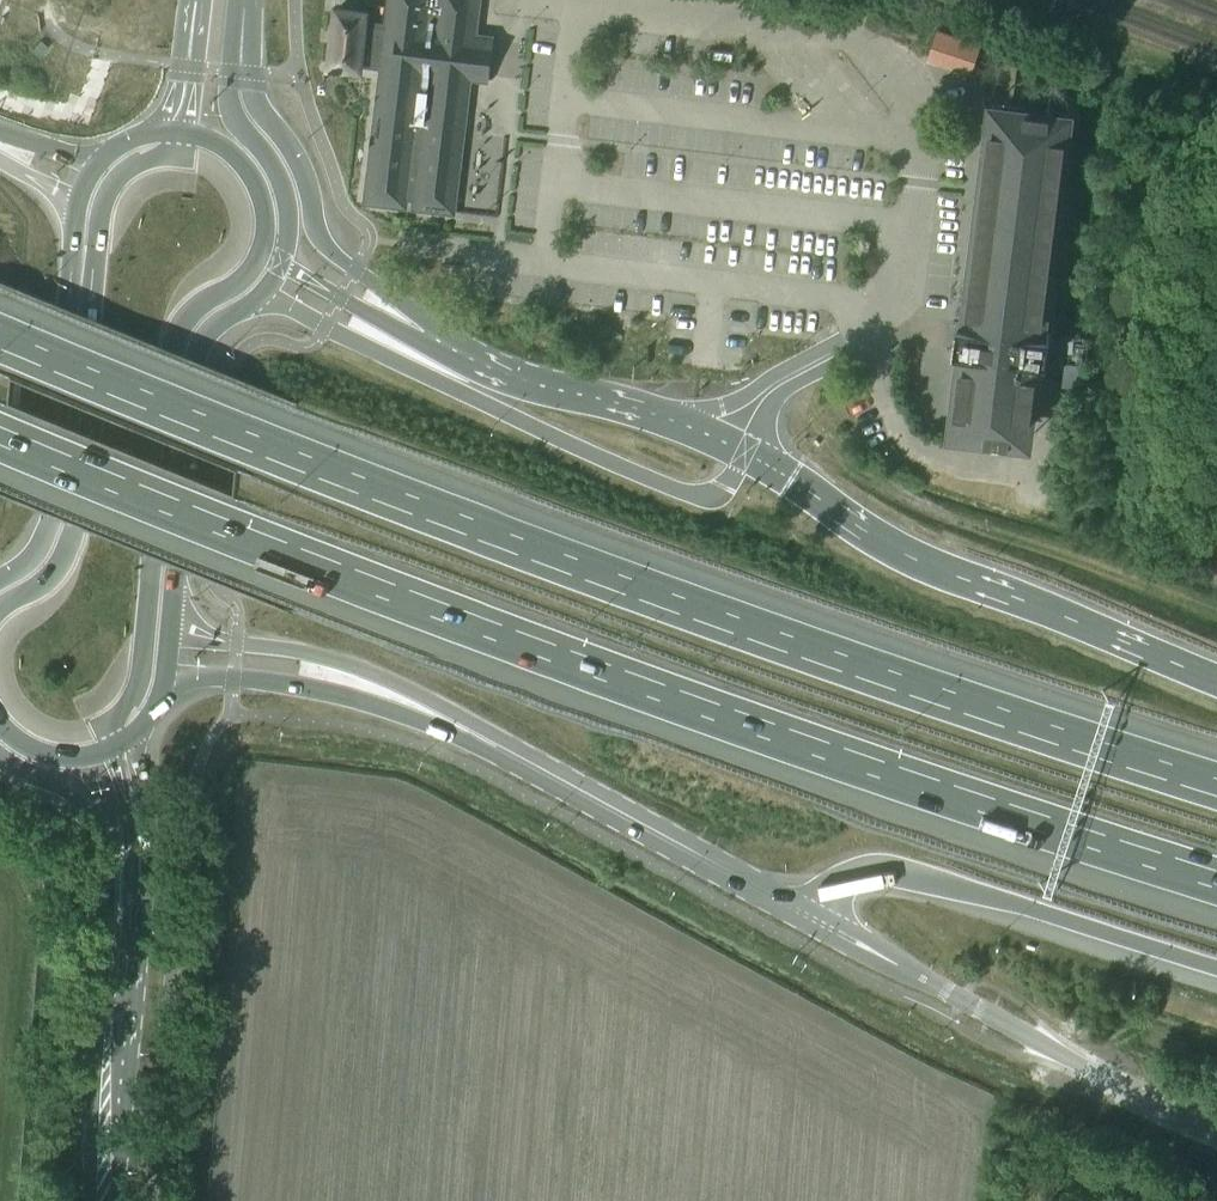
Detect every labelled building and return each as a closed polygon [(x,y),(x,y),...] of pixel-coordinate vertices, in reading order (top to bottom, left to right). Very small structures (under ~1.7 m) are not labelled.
[(338,10),(331,65),(360,68),(360,64),(383,66),(367,201),(405,205),(406,197),(416,198),(415,207),(453,211),(478,0),(391,0),(388,27),(364,24),(365,13),(338,10)] [(980,45),(939,31),(929,60),(970,74),(980,45)] [(963,348),(954,347),(953,349),(962,350),(952,432),(1010,439),(1012,425),(1031,428),(1039,360),(1048,361),(1048,358),(1039,357),(1041,335),(1051,336),(1051,334),(1042,333),(1068,128),(1049,126),(1051,112),(1026,109),(1024,123),(991,118),(966,323),(957,322),(956,325),(966,326),(965,336),(963,348)]
